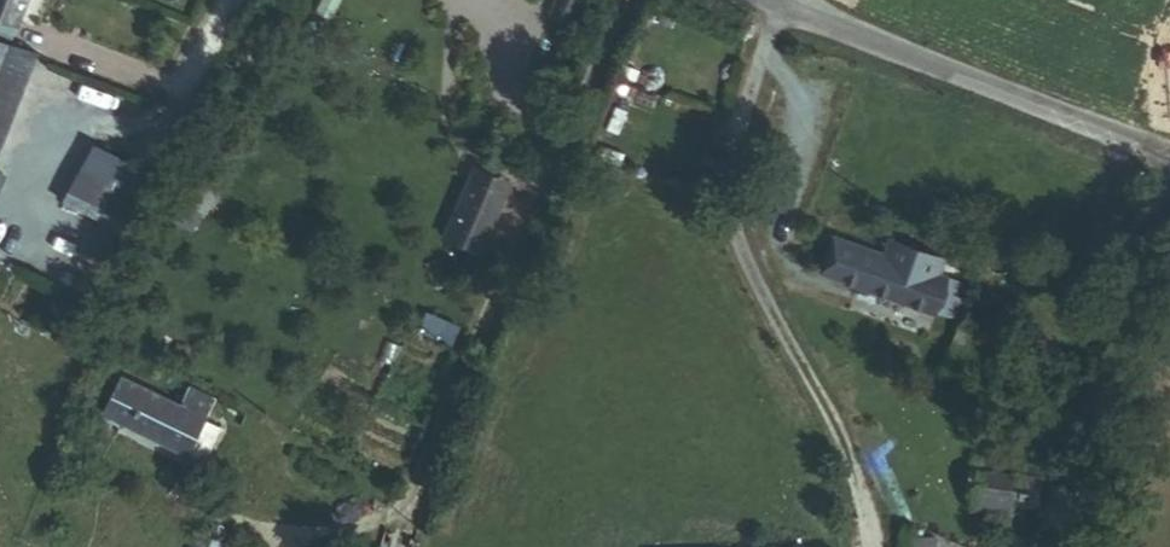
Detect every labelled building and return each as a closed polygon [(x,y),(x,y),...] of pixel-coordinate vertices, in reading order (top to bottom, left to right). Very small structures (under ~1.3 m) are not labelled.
[(20,28),(30,0),(0,0),(0,21),(20,28)] [(580,0),(556,0),(550,14),(571,22),(580,0)] [(0,21),(0,127),(27,56),(11,50),(20,28),(0,21)] [(157,176),(93,144),(64,203),(128,235),(157,176)] [(8,174),(0,171),(0,196),(8,174)] [(476,172),(471,184),(504,199),(510,186),(476,172)] [(221,190),(193,174),(178,201),(206,217),(221,190)] [(504,199),(471,184),(447,239),(480,254),(504,199)] [(821,272),(955,319),(966,286),(938,276),(944,258),(951,261),(963,227),(940,218),(928,252),(895,241),(889,258),(833,238),(821,272)] [(117,384),(101,417),(183,454),(184,452),(200,459),(216,425),(201,418),(207,405),(181,393),(174,409),(117,384)] [(1040,507),(1042,479),(974,474),(971,513),(1010,516),(1011,505),(1040,507)]
